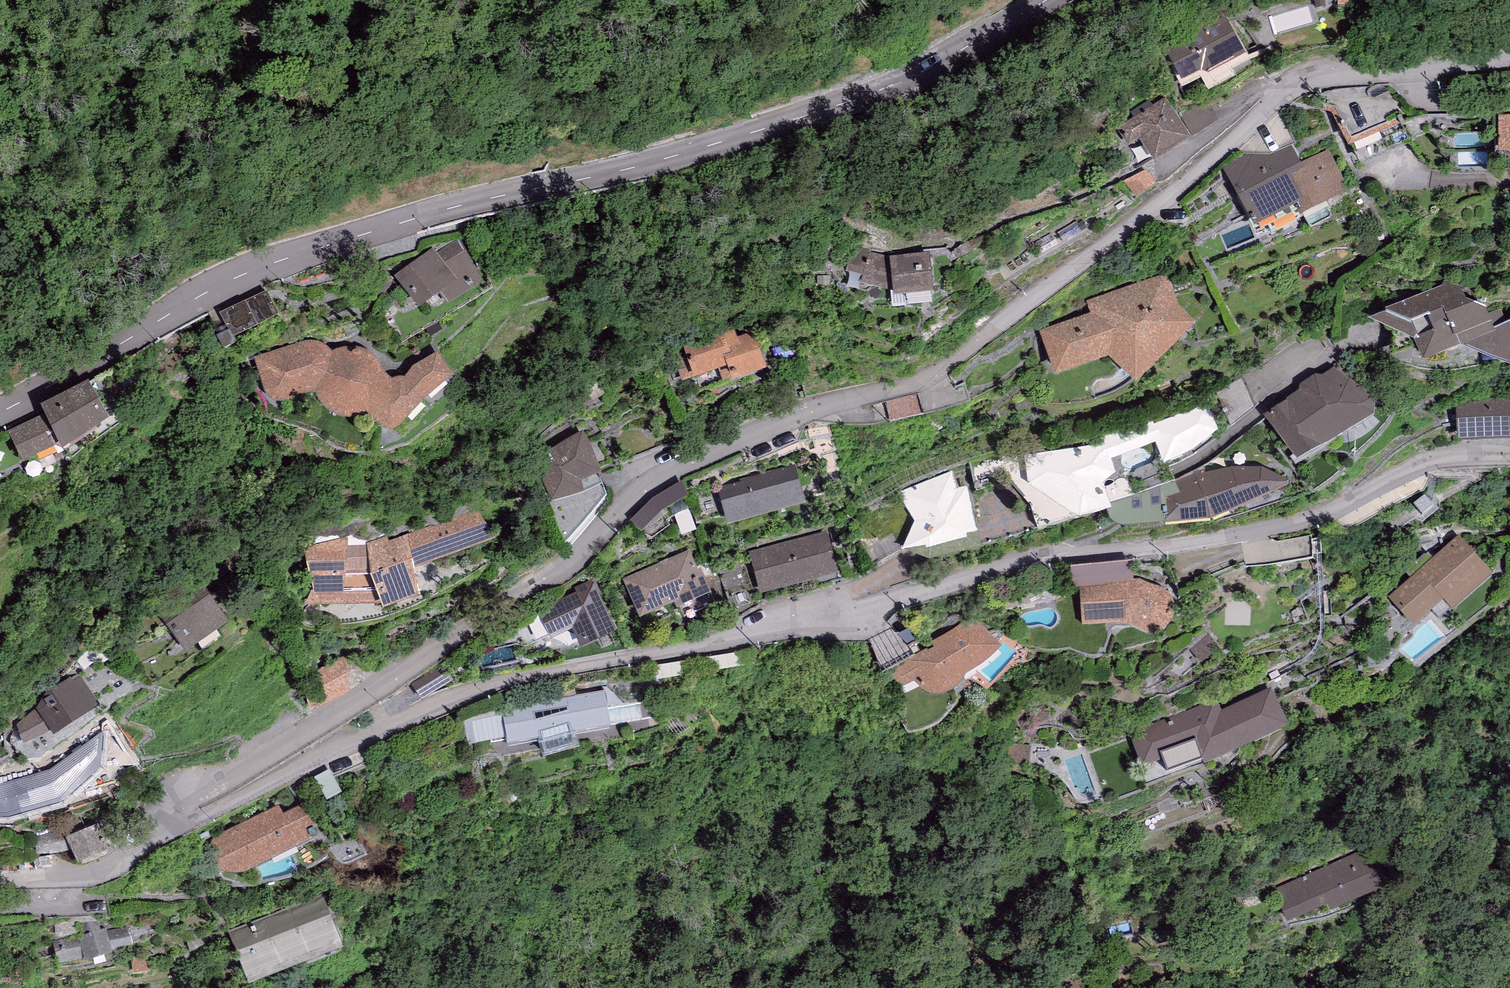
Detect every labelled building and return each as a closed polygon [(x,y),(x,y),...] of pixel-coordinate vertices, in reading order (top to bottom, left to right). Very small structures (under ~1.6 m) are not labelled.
[(1246,56),(1226,14),(1163,44),(1182,83),(1202,74),(1207,77),(1246,56)] [(1192,142),(1165,98),(1117,128),(1130,148),(1140,141),(1154,165),(1192,142)] [(1498,116),(1499,156),(1509,155),(1509,116),(1498,116)] [(1401,118),(1349,141),(1361,168),(1413,144),(1401,118)] [(1305,172),(1300,163),(1293,148),(1268,157),(1246,154),(1222,167),(1254,230),(1295,208),(1304,204),(1291,178),(1305,172)] [(1304,204),(1295,208),(1300,218),(1344,196),(1339,185),(1344,183),(1328,150),(1300,163),(1305,172),(1291,178),(1304,204)] [(433,249),(395,278),(419,312),(440,297),(446,305),(482,284),(460,239),(435,252),(433,249)] [(934,295),(929,254),(890,258),(867,251),(868,248),(859,246),(848,261),(847,272),(863,276),(861,285),(891,293),(892,300),(934,295)] [(1167,274),(1086,303),(1090,315),(1040,332),(1054,377),(1109,360),(1136,389),(1195,327),(1178,309),(1167,274)] [(1493,330),(1485,310),(1467,302),(1459,280),(1386,310),(1388,315),(1369,322),(1414,341),(1423,363),(1464,348),(1496,335),(1493,330)] [(236,333),(281,312),(270,289),(225,310),(236,333)] [(1464,348),(1509,370),(1509,324),(1493,330),(1496,335),(1464,348)] [(724,330),(672,346),(683,382),(693,379),(694,381),(727,370),(732,385),(766,375),(754,334),(727,342),(724,330)] [(305,342),(254,358),(265,393),(268,398),(269,399),(271,400),(274,402),(278,403),(283,403),(287,402),(315,393),(319,401),(320,404),(324,408),(329,412),(332,415),(337,416),(342,418),(348,419),(357,418),(363,417),(367,416),(371,415),(372,418),(374,421),(377,424),(381,428),(385,432),(387,432),(390,433),(394,433),(399,430),(401,429),(403,427),(404,425),(406,423),(423,404),(454,380),(438,354),(413,368),(404,379),(401,378),(397,378),(394,379),(392,380),(384,372),(382,368),(380,364),(378,361),(375,358),(371,354),(365,350),(359,348),(355,348),(351,348),(347,348),(342,349),(336,351),(332,353),(329,350),(328,348),(325,346),(320,344),(317,343),(315,342),(310,342),(305,342)] [(1288,401),(1264,416),(1297,464),(1311,457),(1373,419),(1374,402),(1332,369),(1321,378),(1315,375),(1300,385),(1300,391),(1287,400),(1288,401)] [(88,384),(40,407),(45,415),(60,447),(63,453),(109,424),(88,384)] [(1455,400),(1457,447),(1509,445),(1509,398),(1455,400)] [(1206,405),(1154,425),(1153,419),(1098,439),(1101,445),(1105,456),(1112,462),(1155,443),(1163,464),(1187,453),(1201,446),(1218,432),(1206,405)] [(60,447),(45,415),(7,432),(22,465),(60,447)] [(566,441),(533,461),(551,506),(549,506),(567,548),(606,499),(597,482),(602,480),(582,435),(566,441)] [(1054,452),(1025,455),(1027,486),(1080,525),(1107,517),(1112,516),(1110,508),(1103,485),(1116,475),(1112,462),(1105,456),(1101,445),(1068,449),(1054,452)] [(740,483),(717,489),(728,529),(806,508),(795,466),(739,481),(740,483)] [(1176,481),(1110,508),(1112,516),(1107,517),(1108,523),(1111,527),(1116,530),(1121,530),(1164,526),(1192,525),(1213,527),(1263,500),(1289,488),(1289,482),(1262,467),(1233,467),(1193,475),(1176,481)] [(635,514),(681,479),(675,471),(629,507),(635,514)] [(953,472),(898,494),(914,522),(902,553),(929,564),(982,554),(969,488),(959,490),(953,472)] [(479,511),(408,535),(415,570),(492,542),(479,511)] [(827,533),(749,553),(760,595),(838,575),(827,533)] [(367,540),(306,542),(306,606),(380,603),(383,611),(420,598),(415,570),(408,535),(389,541),(386,535),(367,544),(367,540)] [(1459,543),(1393,600),(1416,626),(1444,602),(1452,611),(1490,578),(1459,543)] [(689,551),(623,579),(640,620),(675,605),(677,610),(712,596),(701,570),(698,571),(689,551)] [(1131,564),(1073,569),(1075,592),(1081,591),(1084,625),(1124,622),(1148,632),(1157,631),(1165,627),(1170,618),(1171,610),(1169,601),(1164,593),(1133,583),(1131,564)] [(616,637),(592,581),(575,588),(577,594),(537,612),(550,643),(572,633),(580,652),(616,637)] [(229,626),(200,583),(157,612),(185,655),(229,626)] [(974,622),(893,670),(902,687),(917,678),(935,694),(946,693),(955,688),(965,676),(983,664),(998,648),(974,622)] [(50,690),(39,707),(17,727),(24,746),(50,735),(55,739),(98,710),(81,678),(73,682),(70,679),(50,690)] [(595,693),(492,710),(497,743),(600,726),(595,693)] [(1215,702),(1132,734),(1144,765),(1205,742),(1211,757),(1283,730),(1270,695),(1220,714),(1215,702)] [(1029,748),(1013,746),(1010,763),(1026,765),(1029,748)] [(277,811),(218,839),(214,846),(213,852),(215,863),(224,873),(232,875),(243,873),(314,839),(300,809),(281,819),(277,811)] [(65,829),(35,838),(42,861),(71,852),(76,866),(108,856),(99,828),(67,837),(65,829)] [(1369,852),(1276,893),(1289,921),(1328,904),(1330,910),(1384,886),(1369,852)] [(322,906),(237,940),(253,982),(338,948),(322,906)] [(104,922),(79,927),(82,936),(65,940),(67,950),(82,945),(87,960),(111,955),(108,948),(130,943),(126,929),(106,934),(104,922)]
